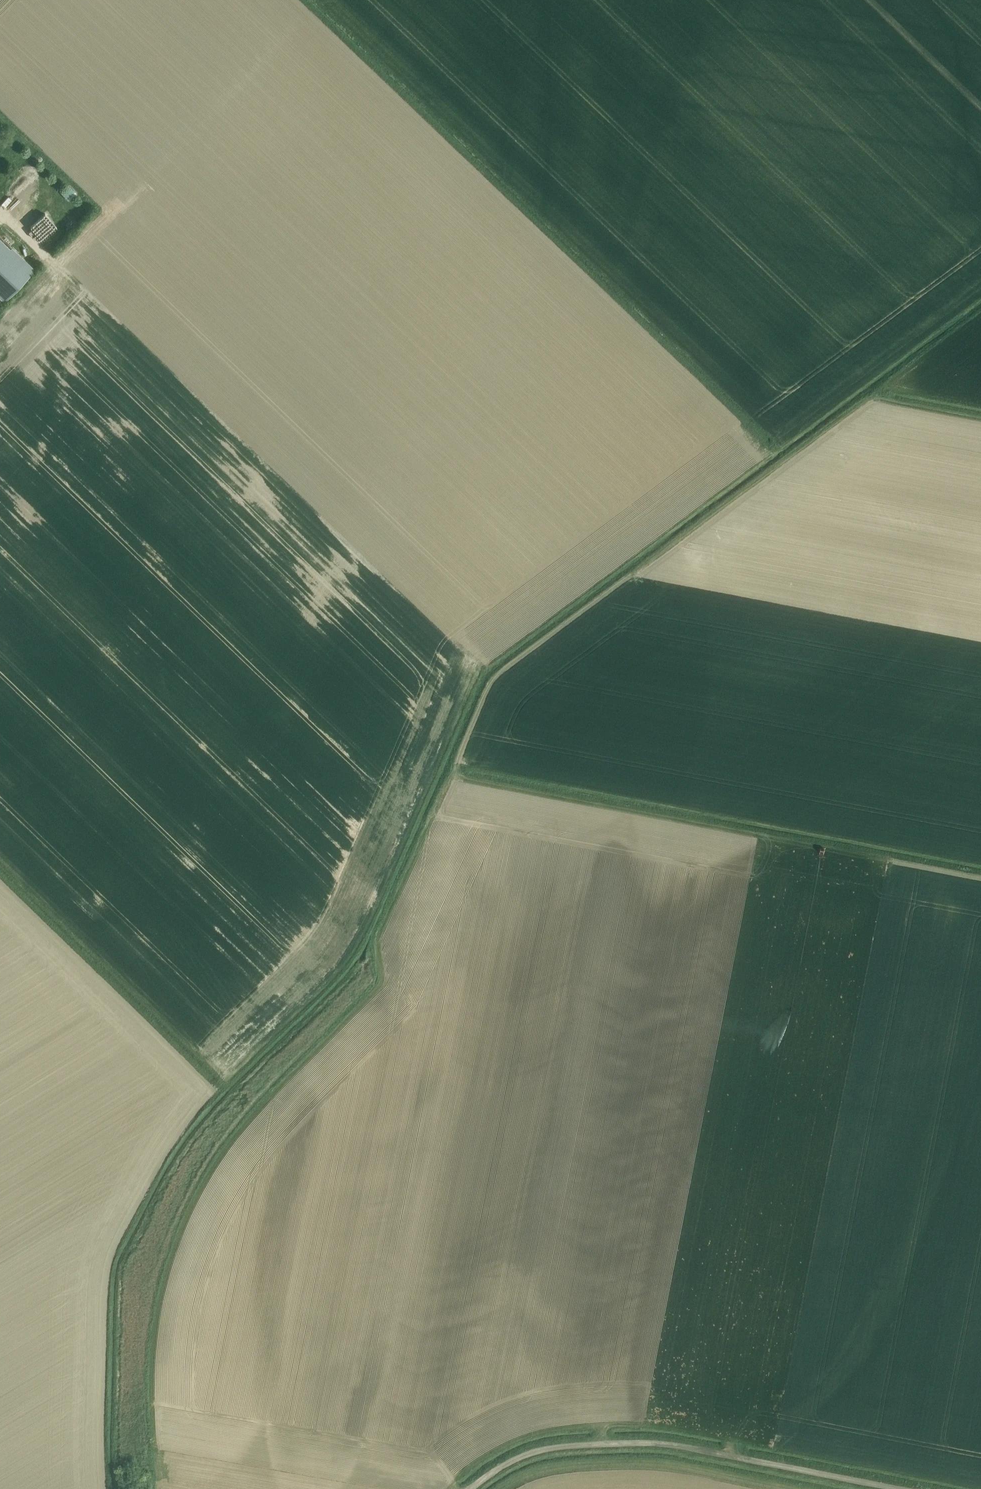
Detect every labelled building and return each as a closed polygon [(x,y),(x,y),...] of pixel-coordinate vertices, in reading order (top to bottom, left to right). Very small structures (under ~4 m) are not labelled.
[(73,186),(64,191),(68,198),(77,194),(73,186)] [(7,206),(14,199),(11,195),(4,202),(7,206)] [(32,268),(0,237),(0,301),(32,268)]
